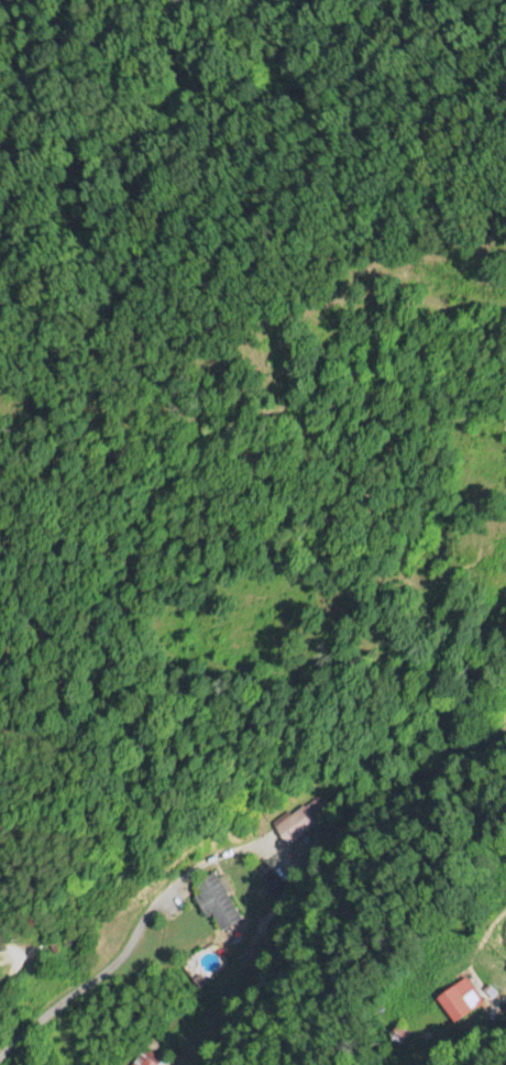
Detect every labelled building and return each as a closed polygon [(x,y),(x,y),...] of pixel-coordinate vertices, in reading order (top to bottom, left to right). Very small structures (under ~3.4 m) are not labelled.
[(327,815),(313,797),(275,826),(289,844),(327,815)] [(216,870),(193,881),(199,892),(195,894),(205,913),(213,909),(223,928),(242,918),(216,870)] [(436,997),(457,1022),(485,998),(464,973),(436,997)] [(388,1034),(402,1043),(410,1031),(396,1022),(388,1034)] [(170,1060),(143,1045),(132,1064),(167,1064),(170,1060)]
